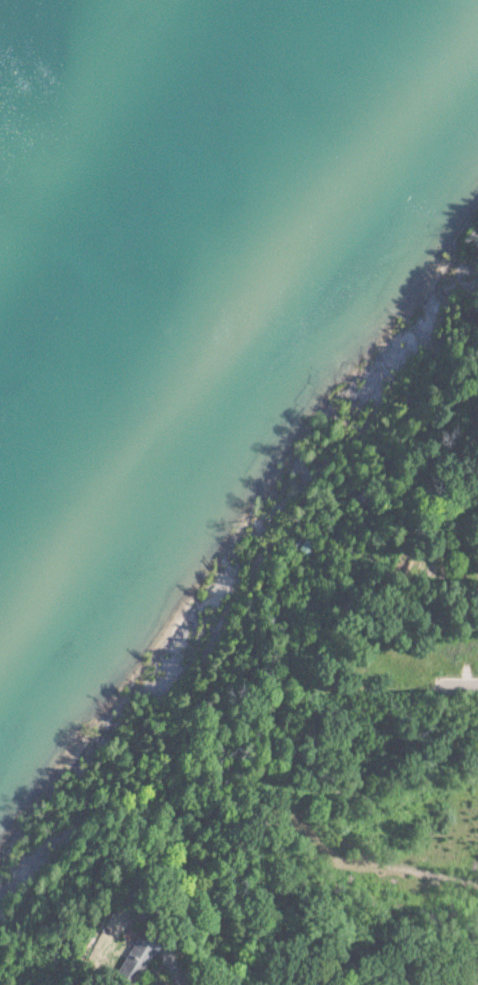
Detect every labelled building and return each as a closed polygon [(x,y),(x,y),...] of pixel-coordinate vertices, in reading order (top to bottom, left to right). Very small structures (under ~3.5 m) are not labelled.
[(145,956),(131,950),(128,956),(122,953),(112,975),(126,982),(132,970),(138,972),(145,956)]
